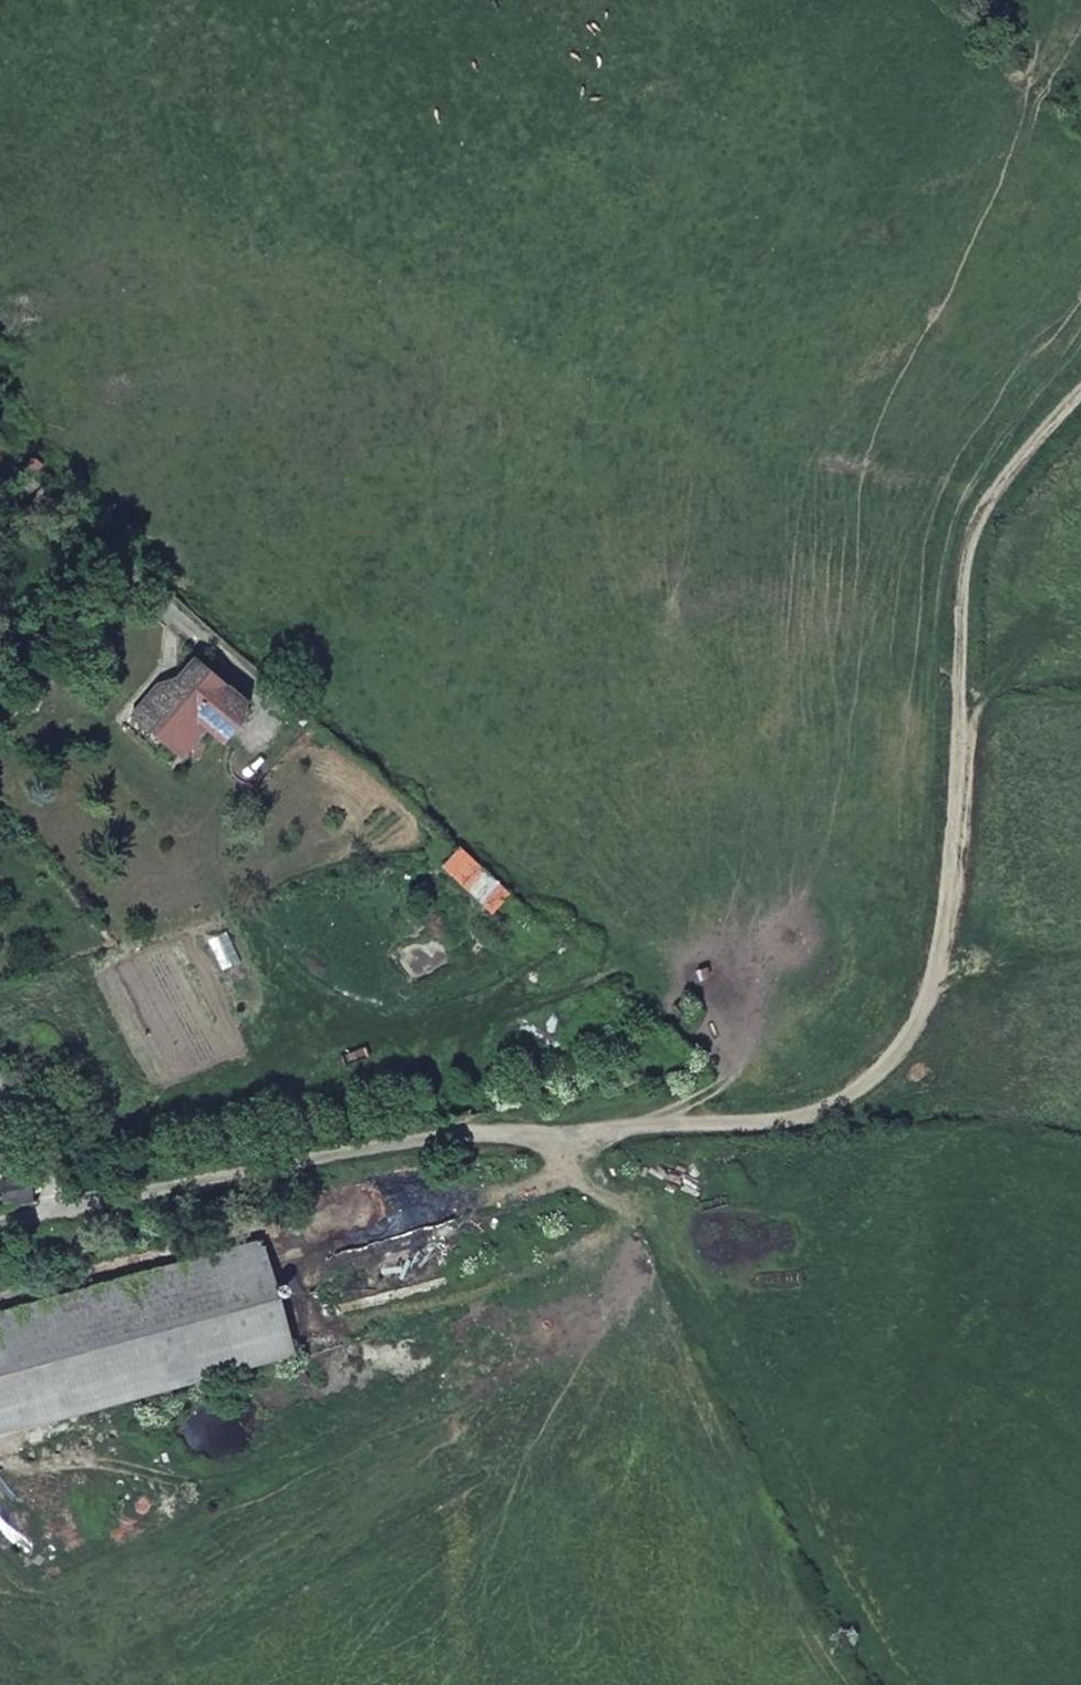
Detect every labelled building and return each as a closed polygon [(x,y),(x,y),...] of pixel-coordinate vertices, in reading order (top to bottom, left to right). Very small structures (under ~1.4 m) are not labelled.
[(217,737),(244,708),(186,663),(169,685),(172,693),(162,695),(155,689),(131,721),(152,735),(161,725),(181,723),(194,733),(201,725),(217,737)] [(167,766),(194,733),(181,723),(161,725),(152,735),(131,721),(122,732),(167,766)] [(290,1335),(265,1242),(0,1317),(0,1326),(5,1344),(0,1345),(0,1417),(290,1335)] [(290,1335),(0,1417),(0,1436),(296,1353),(290,1335)]
